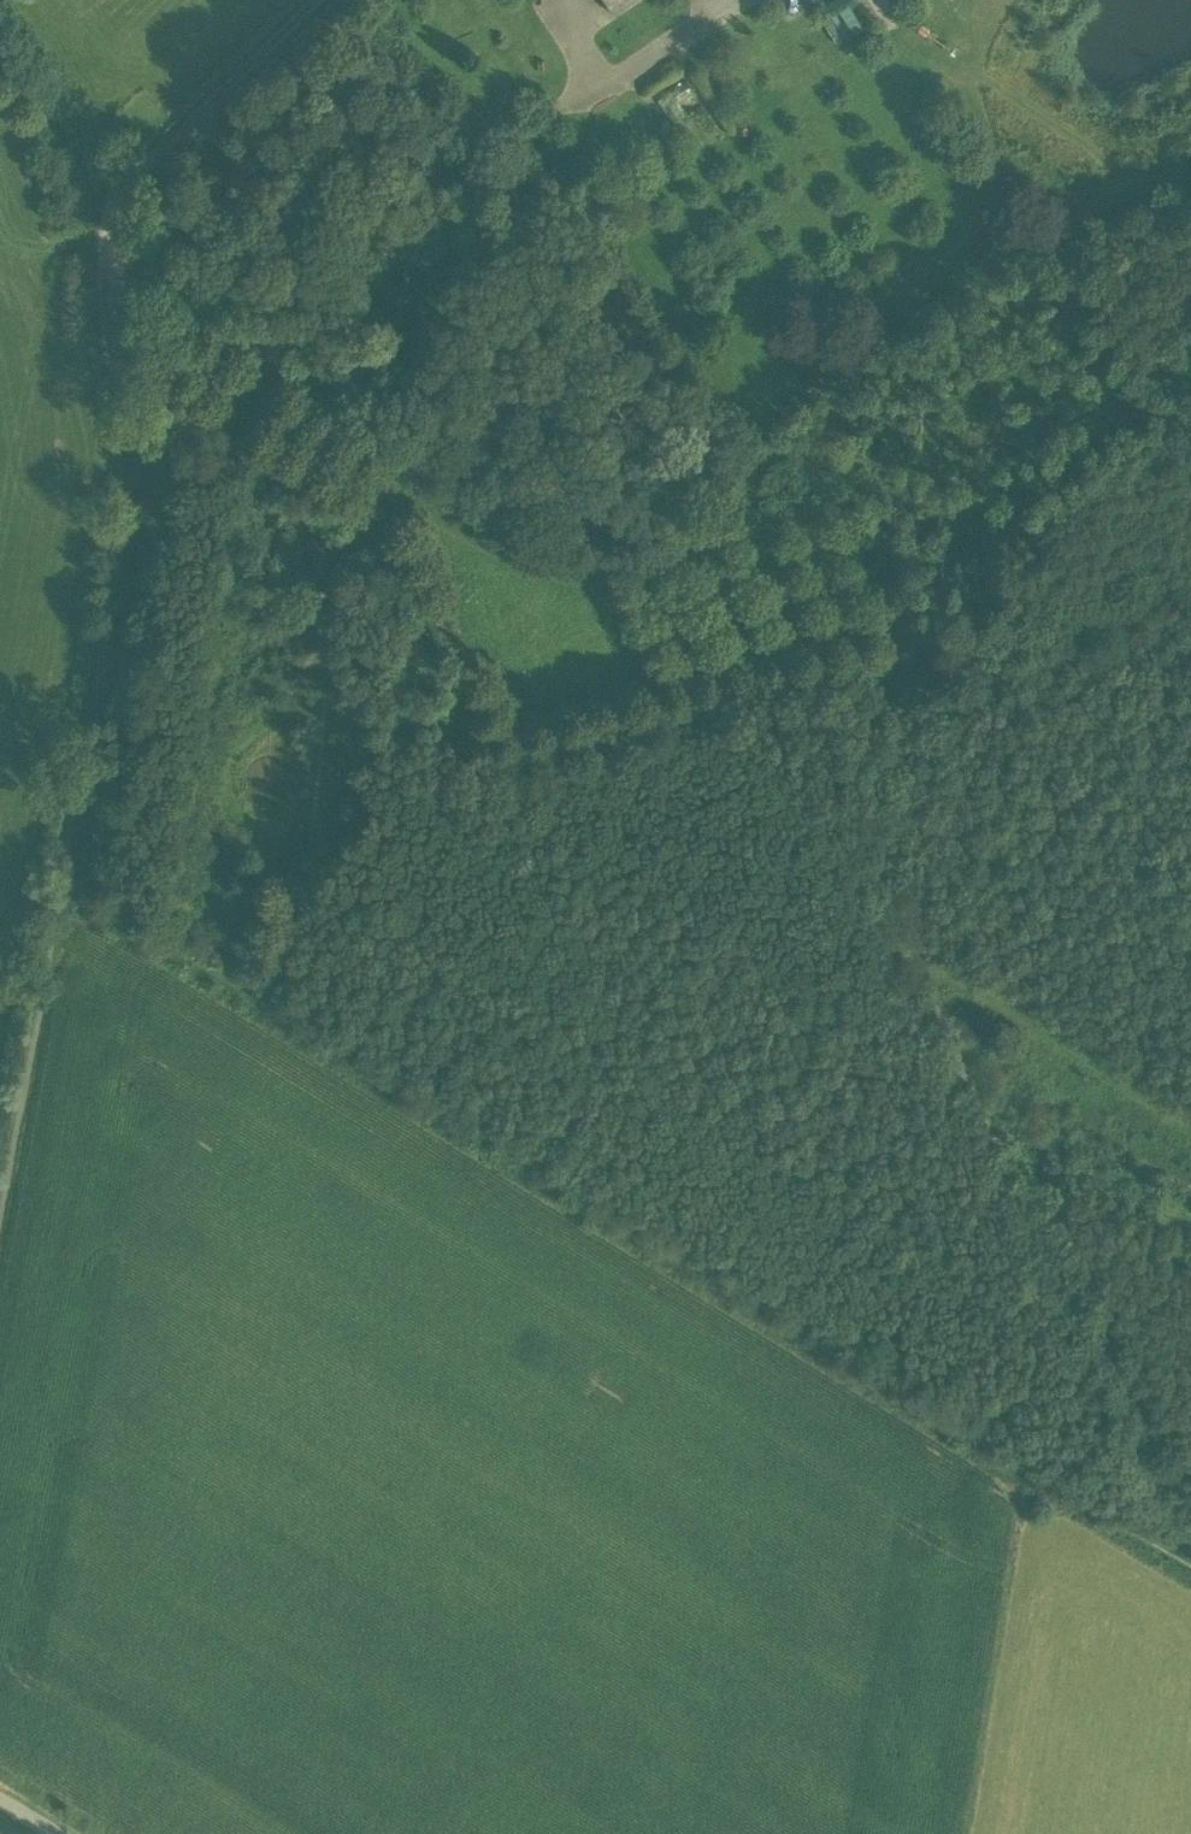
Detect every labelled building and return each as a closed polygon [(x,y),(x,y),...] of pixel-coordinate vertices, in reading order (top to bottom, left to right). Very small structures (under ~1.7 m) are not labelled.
[(612,12),(630,0),(604,0),(612,12)]
